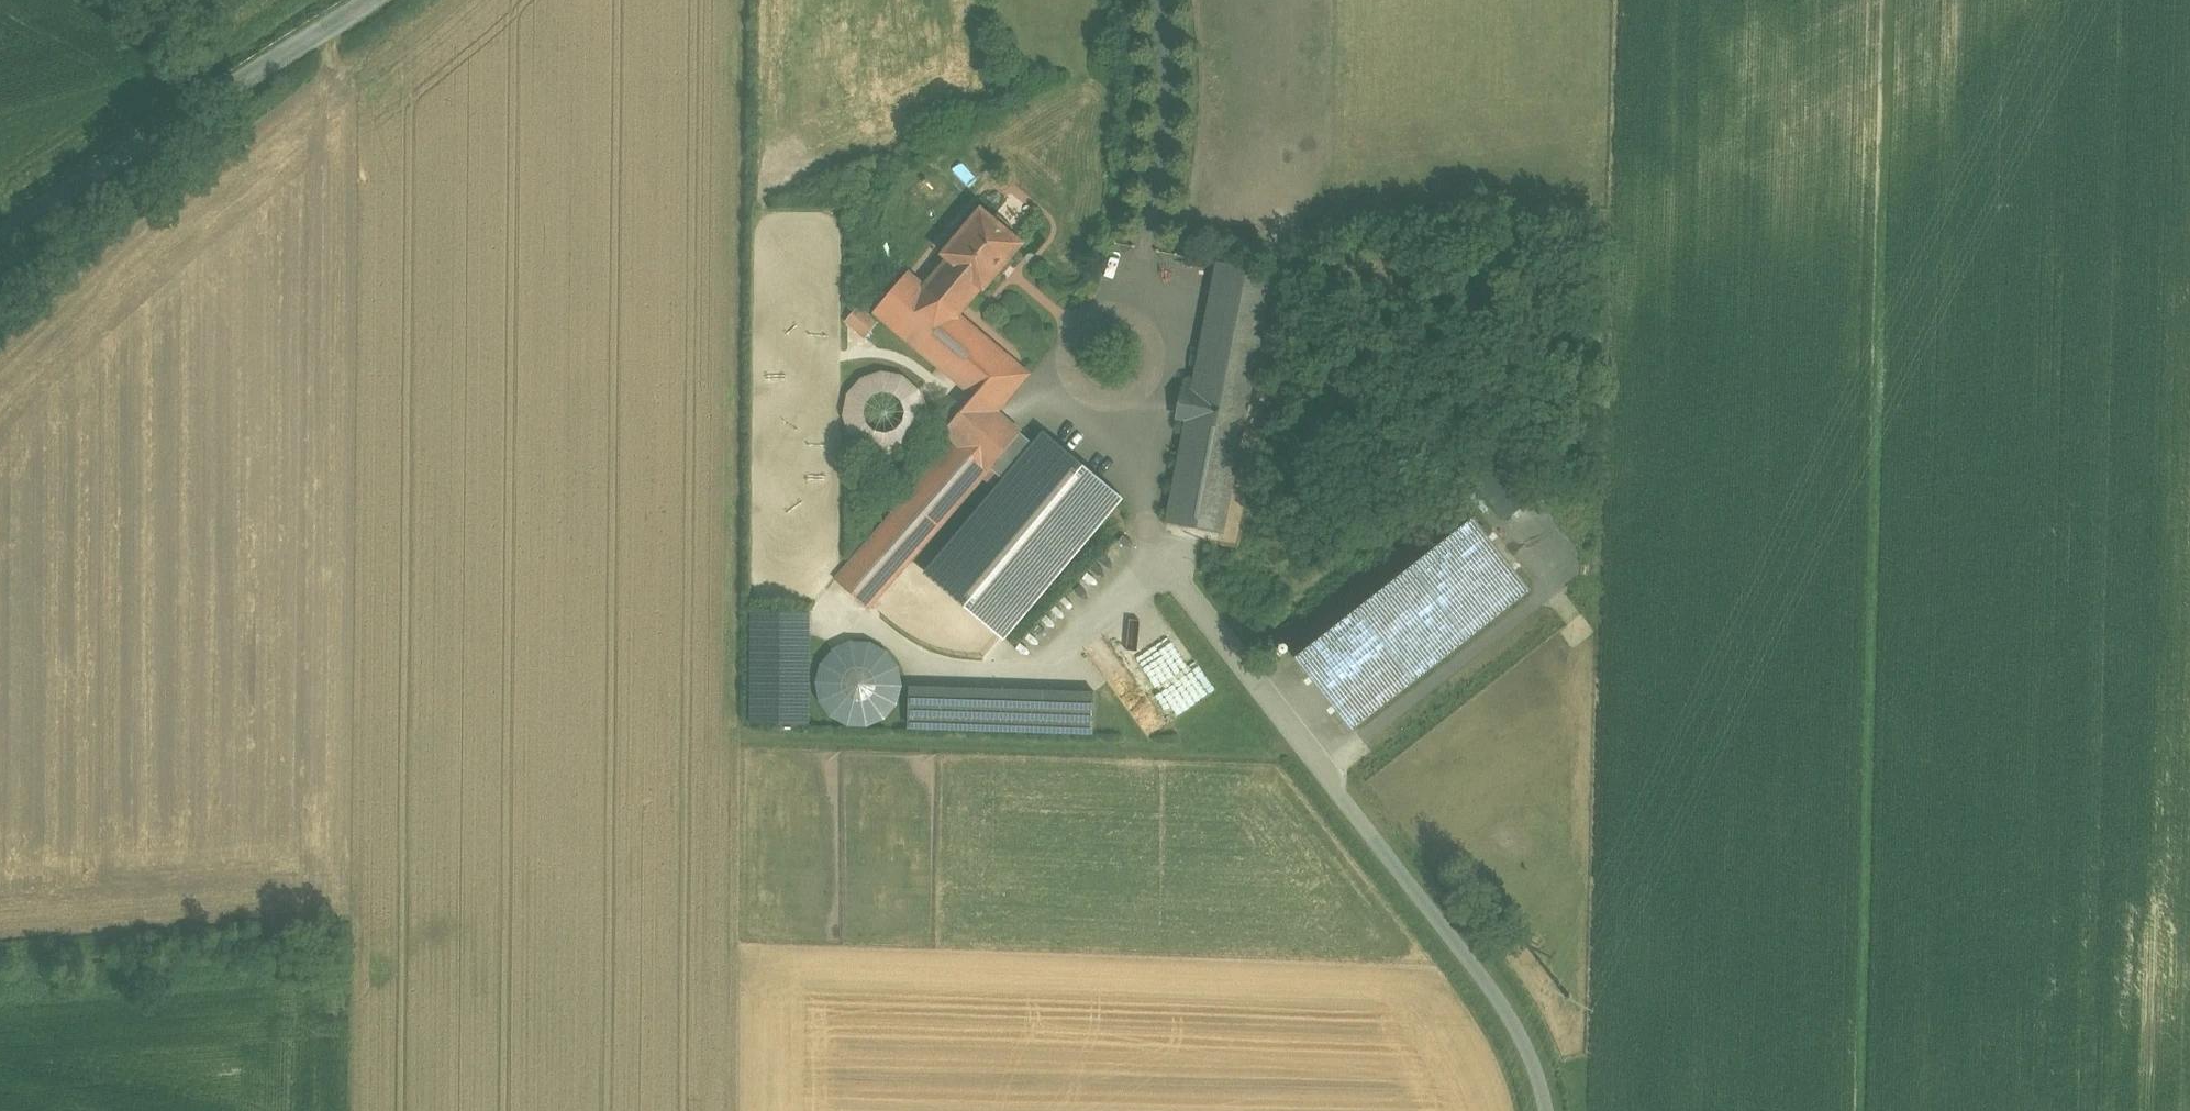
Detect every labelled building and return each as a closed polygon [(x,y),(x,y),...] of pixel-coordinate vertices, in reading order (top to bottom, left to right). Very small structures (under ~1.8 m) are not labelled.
[(995,220),(982,209),(944,254),(949,258),(924,286),(959,315),(983,287),(985,289),(997,274),(1001,278),(1015,262),(1010,258),(1023,244),(1010,233),(1014,228),(999,215),(995,220)] [(1194,392),(1183,390),(1178,418),(1188,420),(1168,523),(1223,534),(1274,272),(1219,262),(1194,392)] [(924,286),(909,273),(876,312),(975,396),(964,409),(945,431),(958,442),(843,573),(836,581),(853,595),(868,608),(990,469),(1007,483),(1038,447),(1014,427),(995,411),(1002,403),(984,388),(1009,358),(959,315),(924,286)] [(846,320),(865,338),(880,322),(861,304),(846,320)] [(883,372),(863,379),(849,395),(845,415),(851,435),(867,449),(888,453),(908,447),(922,431),(926,410),(920,391),(903,376),(883,372)] [(1007,483),(930,575),(1002,636),(1119,496),(1047,436),(1038,447),(1007,483)] [(1473,522),(1299,659),(1352,727),(1527,590),(1473,522)] [(809,614),(754,613),(753,724),(808,725),(809,614)] [(857,647),(837,654),(823,670),(819,691),(825,711),(841,724),(862,729),(882,722),(896,706),(900,686),(894,666),(877,651),(857,647)] [(1096,693),(910,687),(909,726),(1094,731),(1096,693)]
